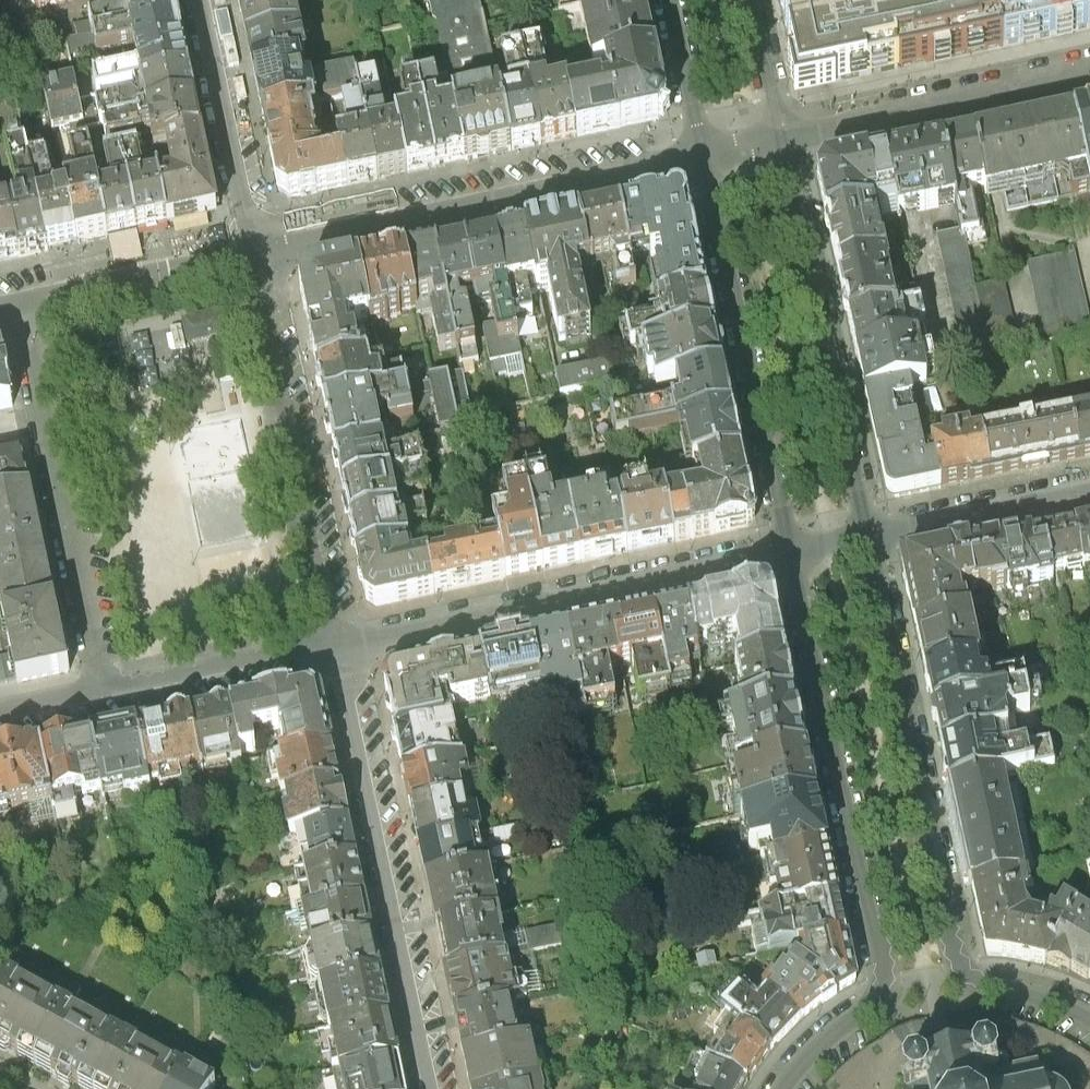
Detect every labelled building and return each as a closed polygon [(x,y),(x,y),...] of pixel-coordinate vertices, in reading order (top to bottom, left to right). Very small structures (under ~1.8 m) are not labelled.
[(23,54),(13,0),(0,0),(0,58),(23,54)] [(172,0),(146,0),(128,4),(130,13),(92,22),(95,38),(177,21),(176,15),(172,0)] [(244,16),(288,7),(286,0),(240,0),(244,16)] [(514,147),(505,103),(488,28),(482,0),(431,0),(436,23),(447,75),(465,157),(469,157),(508,148),(514,147)] [(642,0),(614,0),(589,5),(578,9),(589,66),(606,63),(654,53),(647,24),(642,0)] [(784,23),(793,64),(788,65),(794,95),(835,87),(834,81),(865,75),(873,73),(911,65),(942,59),(1065,32),(1089,27),(1089,0),(779,0),(784,23)] [(248,36),(249,42),(302,33),(288,7),(244,16),(248,36)] [(181,44),(177,21),(95,38),(78,41),(67,43),(71,62),(136,49),(139,58),(183,48),(181,44)] [(250,48),(256,73),(302,63),(302,33),(249,42),(250,48)] [(572,134),(575,134),(570,100),(568,92),(551,95),(541,45),(523,48),(524,54),(542,141),(572,134)] [(188,71),(183,48),(139,58),(142,71),(95,82),(98,95),(144,85),(189,75),(188,71)] [(655,60),(654,53),(606,63),(612,93),(570,100),(575,134),(656,116),(665,102),(655,60)] [(538,142),(542,141),(524,54),(506,57),(513,102),(505,103),(514,147),(518,146),(538,142)] [(263,108),(264,114),(311,105),(302,63),(256,73),(263,108)] [(356,69),(320,74),(324,100),(331,99),(362,99),(358,83),(356,69)] [(194,102),(189,75),(144,85),(148,103),(102,113),(105,128),(196,109),(194,102)] [(441,162),(465,157),(447,75),(419,80),(437,163),(441,162)] [(382,175),(408,169),(399,128),(387,130),(377,79),(358,83),(362,99),(378,176),(382,175)] [(434,164),(437,163),(419,80),(390,86),(399,128),(408,169),(434,164)] [(97,240),(112,236),(104,200),(95,160),(88,130),(82,101),(78,81),(46,88),(56,136),(72,133),(83,188),(68,191),(70,200),(79,244),(82,243),(97,240)] [(374,177),(378,176),(362,99),(348,102),(355,141),(341,143),(348,182),(374,177)] [(269,137),(272,150),(319,141),(311,105),(264,114),(266,120),(269,137)] [(196,113),(196,109),(105,128),(109,146),(154,136),(156,149),(169,146),(202,139),(196,113)] [(1083,111),(1075,113),(1089,178),(1089,110),(1083,111)] [(1062,200),(1089,195),(1089,178),(1075,113),(1067,115),(1044,120),(1004,128),(978,134),(990,183),(992,193),(1005,191),(1011,210),(1062,200)] [(990,183),(978,134),(968,136),(946,141),(960,200),(966,229),(968,236),(981,233),(972,187),(990,183)] [(312,190),(348,182),(341,143),(339,138),(319,141),(272,150),(279,185),(295,194),(312,190)] [(206,156),(202,139),(169,146),(175,172),(159,175),(161,186),(169,224),(218,213),(207,160),(206,156)] [(960,200),(946,141),(918,147),(890,153),(901,203),(903,213),(960,200)] [(76,244),(79,244),(70,200),(56,203),(47,144),(29,148),(50,250),(76,244)] [(47,250),(50,250),(29,148),(13,151),(23,199),(8,202),(9,210),(19,256),(47,250)] [(144,229),(169,224),(161,186),(147,189),(140,151),(125,155),(141,230),(144,229)] [(901,203),(890,153),(858,160),(830,166),(825,172),(819,180),(827,220),(901,203)] [(138,231),(141,230),(125,155),(109,158),(117,197),(104,200),(112,236),(138,231)] [(659,205),(624,213),(632,254),(651,251),(655,266),(665,262),(667,277),(660,283),(665,306),(707,299),(687,207),(677,202),(659,205)] [(901,203),(827,220),(836,260),(838,268),(888,258),(881,227),(904,222),(903,213),(901,203)] [(19,256),(9,210),(0,212),(0,261),(19,256)] [(618,214),(584,221),(592,269),(605,268),(611,294),(637,285),(632,254),(624,213),(618,214)] [(576,223),(529,233),(541,294),(551,292),(561,345),(591,338),(578,273),(592,269),(584,221),(576,223)] [(958,305),(972,372),(997,368),(993,352),(982,299),(978,284),(968,236),(966,229),(943,234),(958,305)] [(506,237),(500,239),(517,323),(533,319),(529,298),(541,294),(529,233),(506,237)] [(474,244),(470,245),(483,307),(495,304),(500,328),(488,331),(493,361),(507,358),(512,380),(528,377),(517,323),(500,239),(497,239),(474,244)] [(444,250),(440,251),(460,350),(464,367),(482,363),(471,312),(483,307),(470,245),(444,250)] [(436,252),(410,257),(422,313),(423,323),(436,319),(443,354),(460,350),(440,251),(436,252)] [(1050,337),(1059,335),(1089,328),(1089,314),(1074,251),(1032,261),(1050,337)] [(363,267),(374,325),(422,313),(410,257),(367,266),(363,267)] [(888,258),(838,268),(839,277),(849,320),(923,306),(920,290),(896,295),(888,258)] [(321,372),(363,364),(360,347),(353,349),(350,329),(374,325),(363,267),(325,275),(310,278),(304,289),(321,372)] [(1011,278),(978,284),(982,299),(1008,294),(1014,292),(1011,278)] [(1021,346),(1008,294),(982,299),(993,352),(1021,346)] [(707,299),(665,306),(649,309),(654,331),(643,347),(714,332),(712,322),(707,299)] [(923,306),(849,320),(850,326),(856,354),(904,345),(902,331),(927,326),(924,312),(923,306)] [(232,309),(186,320),(192,345),(238,334),(232,309)] [(714,332),(643,347),(649,379),(665,388),(677,386),(723,377),(716,343),(714,332)] [(237,341),(216,346),(224,381),(245,376),(237,341)] [(904,345),(856,354),(862,383),(865,396),(911,386),(924,383),(928,382),(920,341),(904,345)] [(14,408),(3,353),(0,351),(0,411),(14,408)] [(327,401),(328,406),(409,389),(408,376),(380,378),(380,360),(363,364),(321,372),(327,401)] [(613,365),(559,376),(561,396),(587,391),(616,384),(613,365)] [(465,375),(433,381),(443,431),(475,425),(473,416),(465,375)] [(723,377),(677,386),(681,408),(613,422),(617,445),(655,437),(681,432),(733,422),(731,414),(723,377)] [(944,487),(936,441),(924,445),(911,386),(865,396),(875,444),(884,487),(892,492),(900,496),(944,487)] [(409,389),(328,406),(329,411),(334,433),(339,457),(384,447),(419,438),(409,389)] [(1074,414),(1083,459),(1089,457),(1089,410),(1074,414)] [(1041,468),(1083,459),(1074,414),(983,432),(992,478),(1041,468)] [(733,422),(681,432),(684,448),(691,447),(695,472),(700,471),(741,462),(734,428),(733,422)] [(971,482),(992,478),(983,432),(936,441),(944,487),(971,482)] [(345,485),(346,489),(427,474),(424,456),(387,463),(384,447),(339,457),(345,485)] [(32,491),(24,452),(0,458),(0,498),(32,491)] [(741,462),(700,471),(705,494),(669,501),(677,542),(747,527),(753,517),(746,482),(741,462)] [(347,495),(353,525),(409,512),(408,498),(428,490),(427,474),(346,489),(347,495)] [(550,482),(528,486),(545,570),(551,569),(584,562),(574,507),(556,512),(550,482)] [(528,486),(509,491),(513,520),(498,526),(501,542),(508,578),(539,572),(545,570),(528,486)] [(45,553),(32,491),(0,498),(0,526),(1,531),(0,532),(0,563),(45,553)] [(667,494),(620,504),(629,552),(671,544),(677,542),(669,501),(667,494)] [(629,552),(620,504),(606,507),(607,500),(574,507),(584,562),(622,554),(629,552)] [(354,529),(360,557),(411,546),(424,543),(421,526),(431,524),(427,507),(409,512),(353,525),(354,529)] [(1074,528),(1082,567),(1089,566),(1089,524),(1086,525),(1074,528)] [(1048,533),(1041,535),(1049,574),(1082,567),(1074,528),(1048,533)] [(1004,543),(996,544),(1006,591),(1051,584),(1049,574),(1041,535),(1004,543)] [(448,568),(434,570),(438,593),(448,591),(508,578),(501,542),(447,556),(448,568)] [(956,553),(965,599),(1006,591),(996,544),(990,546),(956,553)] [(411,546),(360,557),(361,562),(368,595),(382,605),(438,593),(434,570),(431,560),(414,565),(411,546)] [(45,553),(0,563),(0,600),(6,625),(57,614),(45,553)] [(919,625),(920,632),(969,622),(965,599),(956,553),(905,564),(919,625)] [(764,594),(692,608),(701,651),(737,643),(742,664),(788,656),(783,629),(777,602),(764,594)] [(704,667),(701,651),(692,608),(664,614),(657,615),(670,684),(704,667)] [(57,614),(6,625),(14,659),(18,681),(69,670),(57,614)] [(649,617),(613,624),(622,670),(635,667),(642,699),(672,693),(670,684),(657,615),(649,617)] [(928,669),(930,676),(977,666),(969,622),(942,628),(920,632),(928,669)] [(576,631),(570,633),(587,711),(617,706),(609,672),(622,670),(613,624),(576,631)] [(562,634),(533,640),(547,703),(565,699),(570,726),(589,722),(587,711),(570,633),(562,634)] [(505,646),(481,650),(494,712),(547,703),(533,640),(505,646)] [(454,720),(494,712),(481,650),(392,668),(385,680),(394,725),(396,731),(454,720)] [(796,693),(788,656),(742,664),(737,666),(744,701),(739,704),(740,712),(798,701),(796,693)] [(0,662),(0,685),(18,681),(14,659),(0,662)] [(935,704),(937,710),(1026,691),(1022,674),(980,681),(977,666),(930,676),(935,704)] [(291,750),(332,739),(323,694),(309,685),(237,700),(232,701),(245,751),(258,749),(255,730),(287,726),(291,750)] [(938,717),(945,748),(996,738),(1006,734),(1001,716),(1030,708),(1026,691),(937,710),(938,717)] [(227,702),(193,709),(205,768),(235,763),(246,761),(245,751),(232,701),(227,702)] [(807,743),(798,701),(740,712),(733,713),(743,766),(808,751),(807,743)] [(144,719),(139,720),(152,782),(163,780),(165,790),(187,788),(186,775),(206,773),(205,768),(193,709),(144,719)] [(134,722),(96,729),(107,788),(127,787),(128,793),(153,789),(152,782),(139,720),(134,722)] [(397,736),(404,769),(462,757),(454,720),(396,731),(397,736)] [(91,731),(45,740),(58,810),(82,806),(80,792),(107,788),(96,729),(91,731)] [(952,780),(953,787),(1000,777),(1053,764),(1048,745),(999,754),(996,738),(945,748),(952,780)] [(337,761),(332,739),(291,750),(271,757),(275,779),(283,778),(286,794),(342,783),(337,761)] [(0,750),(0,810),(34,804),(36,820),(59,817),(58,810),(45,740),(21,745),(0,750)] [(816,789),(808,751),(743,766),(745,778),(735,780),(742,816),(818,799),(816,789)] [(405,775),(412,807),(464,798),(473,796),(467,756),(462,757),(404,769),(405,775)] [(963,834),(974,885),(1021,875),(1000,777),(953,787),(963,834)] [(348,812),(342,783),(286,794),(292,830),(300,829),(349,819),(348,812)] [(419,841),(420,846),(480,835),(476,815),(467,817),(464,798),(412,807),(419,841)] [(820,806),(818,799),(742,816),(749,855),(761,853),(763,861),(827,848),(820,806)] [(356,849),(349,819),(300,829),(306,867),(358,856),(356,849)] [(422,851),(428,880),(487,868),(493,867),(490,851),(483,852),(480,835),(420,846),(422,851)] [(836,888),(827,848),(763,861),(770,888),(779,886),(784,910),(838,898),(836,888)] [(364,888),(358,856),(306,867),(298,869),(306,908),(366,896),(364,888)] [(434,916),(437,930),(496,917),(487,868),(428,880),(434,916)] [(1037,961),(1047,963),(1079,909),(1067,901),(1059,912),(1051,912),(1051,923),(1026,924),(1020,917),(1019,912),(1024,907),(1021,896),(1027,894),(1024,875),(1021,875),(974,885),(989,955),(1018,957),(1037,961)] [(368,903),(366,896),(306,908),(315,946),(375,935),(368,903)] [(839,905),(838,898),(784,910),(748,920),(755,955),(805,947),(846,939),(843,924),(839,905)] [(1089,979),(1089,978),(1089,916),(1079,909),(1047,963),(1066,970),(1089,979)] [(439,936),(446,972),(506,961),(496,917),(437,930),(439,936)] [(382,967),(375,935),(315,946),(302,950),(311,988),(324,985),(383,974),(382,967)] [(853,973),(846,939),(805,947),(801,969),(791,968),(769,997),(801,1022),(826,1005),(851,988),(853,973)] [(447,976),(456,1015),(515,1004),(526,1001),(522,981),(511,983),(506,961),(446,972),(447,976)] [(38,1065),(70,1007),(10,974),(0,992),(0,1045),(14,1052),(38,1065)] [(387,994),(383,974),(324,985),(332,1028),(392,1016),(387,994)] [(775,1050),(801,1022),(769,997),(761,1008),(745,995),(724,1016),(728,1020),(770,1055),(775,1050)] [(464,1052),(465,1057),(516,1048),(511,1029),(520,1027),(515,1004),(456,1015),(464,1052)] [(70,1007),(38,1065),(58,1076),(84,1088),(100,1088),(127,1040),(70,1007)] [(399,1049),(392,1016),(332,1028),(340,1071),(401,1058),(399,1049)] [(751,1083),(770,1055),(728,1020),(711,1041),(720,1046),(707,1064),(747,1088),(751,1083)] [(184,1068),(127,1040),(100,1088),(173,1088),(184,1068)] [(472,1088),(505,1088),(540,1083),(550,1080),(547,1060),(529,1063),(525,1046),(516,1048),(465,1057),(466,1062),(472,1088)] [(903,1075),(904,1076),(901,1076),(904,1088),(1047,1088),(1048,1088),(1048,1086),(1049,1083),(1048,1081),(1047,1078),(1045,1077),(1044,1075),(1041,1074),(1039,1074),(1038,1070),(1018,1074),(1017,1073),(1013,1073),(1014,1075),(1007,1077),(1007,1075),(1007,1073),(1007,1072),(1006,1070),(1005,1069),(1003,1068),(1001,1067),(999,1067),(998,1067),(996,1068),(994,1057),(991,1058),(991,1057),(974,1060),(972,1061),(972,1059),(922,1069),(922,1071),(920,1072),(920,1071),(903,1075)] [(401,1058),(340,1071),(343,1088),(408,1088),(401,1058)] [(747,1088),(707,1064),(695,1084),(702,1088),(747,1088)] [(219,1086),(184,1068),(173,1088),(217,1088),(219,1086)]
